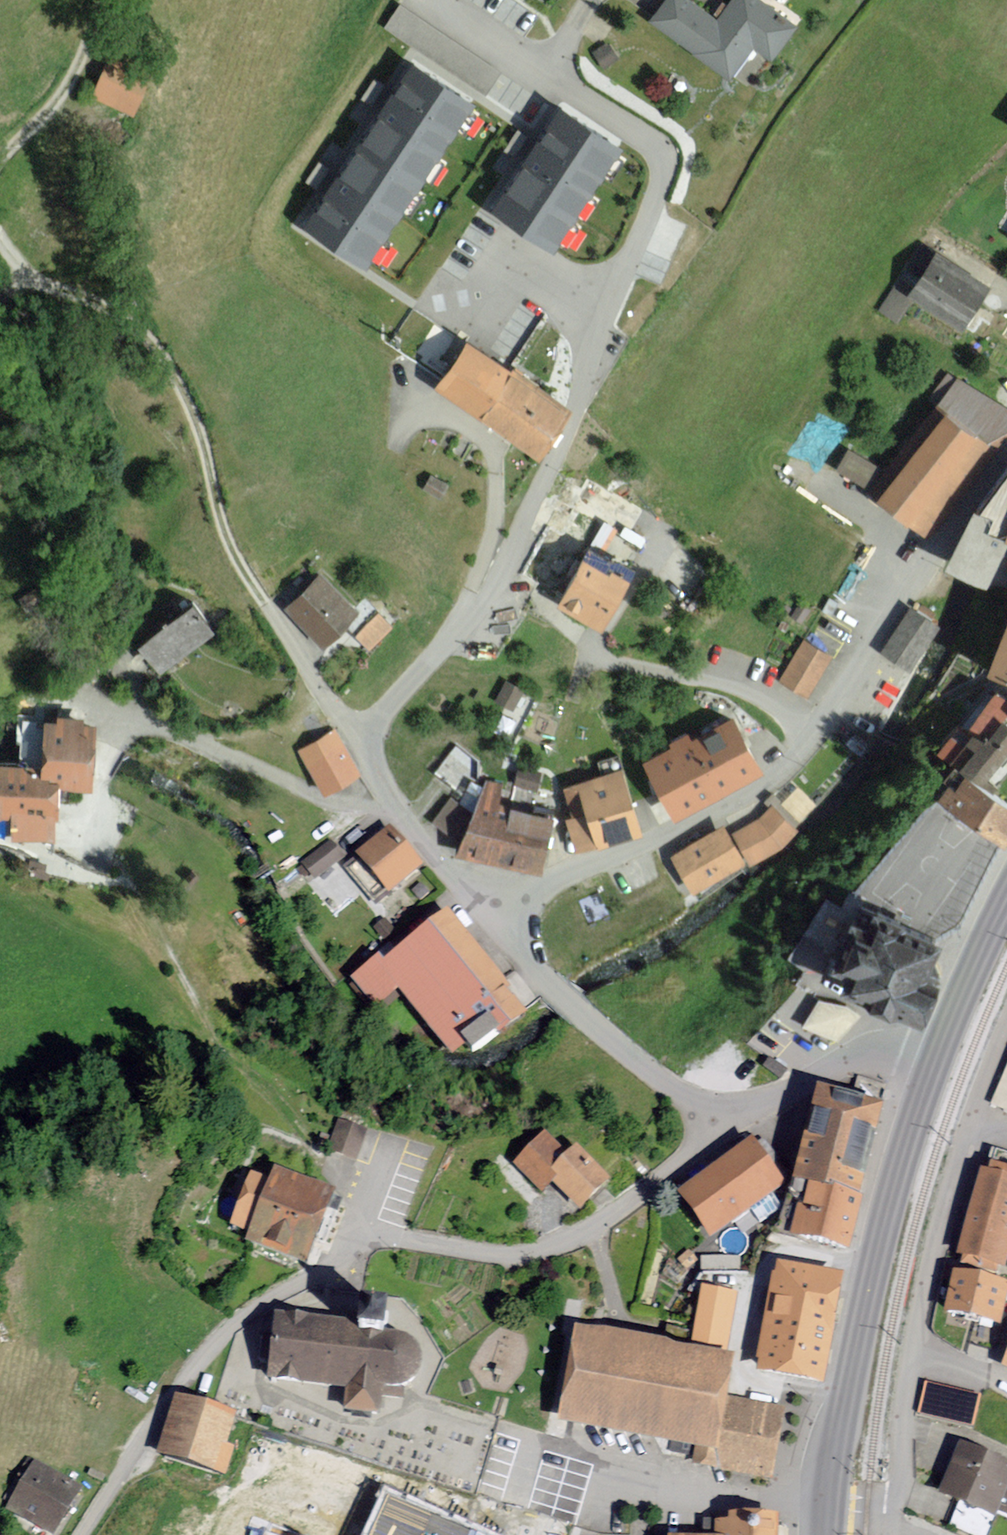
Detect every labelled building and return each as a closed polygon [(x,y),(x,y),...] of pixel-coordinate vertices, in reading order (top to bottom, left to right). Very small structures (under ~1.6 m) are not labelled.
[(447,24),(407,0),(402,0),(388,23),(431,50),(447,24)] [(756,0),(735,0),(721,19),(694,0),(668,0),(650,26),(731,84),(753,53),(773,68),(799,31),(756,0)] [(146,73),(103,59),(89,100),(133,114),(146,73)] [(304,230),(367,271),(476,107),(413,65),(304,230)] [(625,151),(563,109),(493,212),(555,254),(625,151)] [(994,287),(938,254),(908,302),(964,336),(994,287)] [(571,412),(467,344),(435,392),(540,460),(571,412)] [(947,366),(926,397),(937,404),(957,373),(947,366)] [(943,412),(878,497),(927,534),(1006,429),(1006,411),(960,376),(936,407),(943,412)] [(827,467),(840,438),(805,423),(792,452),(827,467)] [(838,470),(865,486),(883,454),(856,439),(838,470)] [(972,511),(946,562),(1006,586),(1006,466),(972,511)] [(580,487),(566,480),(513,577),(600,624),(634,563),(619,555),(646,504),(607,483),(603,489),(585,479),(580,487)] [(359,610),(322,571),(284,607),(321,646),(359,610)] [(212,630),(191,602),(139,641),(160,669),(212,630)] [(934,629),(908,612),(881,654),(907,671),(934,629)] [(394,627),(381,613),(357,636),(370,649),(394,627)] [(989,667),(1006,674),(1006,621),(989,667)] [(831,656),(804,641),(780,683),(806,698),(831,656)] [(498,726),(519,731),(529,683),(503,677),(498,698),(504,699),(498,726)] [(95,720),(84,720),(84,715),(57,714),(57,718),(44,718),(42,764),(0,763),(0,817),(12,818),(12,840),(56,841),(58,788),(93,789),(95,720)] [(691,734),(643,758),(673,817),(766,769),(739,714),(693,738),(691,734)] [(984,784),(1006,754),(1006,718),(1005,717),(989,739),(973,728),(964,740),(975,749),(961,767),(967,772),(984,784)] [(361,774),(336,728),(299,748),(324,794),(361,774)] [(544,772),(518,767),(514,785),(540,790),(544,772)] [(642,831),(624,770),(565,787),(573,815),(566,817),(576,850),(642,831)] [(1006,837),(1006,801),(984,784),(967,772),(956,787),(951,783),(940,798),(1002,844),(1006,837)] [(486,780),(460,853),(543,872),(556,813),(500,801),(504,784),(486,780)] [(748,866),(781,850),(798,832),(771,807),(757,822),(733,834),(748,866)] [(421,868),(391,830),(358,857),(388,894),(421,868)] [(740,867),(721,834),(677,859),(701,899),(719,888),(716,882),(740,867)] [(344,859),(332,842),(300,865),(312,881),(344,859)] [(852,910),(832,959),(853,968),(846,984),(923,1015),(940,975),(929,970),(944,933),(926,924),(875,905),(870,917),(852,910)] [(529,1016),(447,914),(384,964),(380,959),(349,983),(374,1014),(396,996),(449,1063),(467,1049),(475,1059),(529,1016)] [(884,1108),(818,1091),(789,1203),(798,1205),(790,1237),(847,1252),(884,1108)] [(366,1132),(339,1123),(329,1154),(356,1163),(366,1132)] [(566,1159),(545,1137),(513,1168),(542,1198),(554,1186),(580,1213),(610,1184),(576,1149),(566,1159)] [(784,1189),(751,1144),(678,1197),(711,1242),(784,1189)] [(958,1262),(1006,1274),(1006,1271),(1006,1157),(995,1154),(990,1175),(980,1172),(958,1262)] [(307,1269),(335,1192),(276,1171),(272,1182),(251,1175),(231,1230),(249,1237),(246,1247),(307,1269)] [(842,1280),(776,1269),(758,1376),(825,1387),(842,1280)] [(1002,1329),(1006,1303),(1006,1285),(954,1275),(946,1318),(1002,1329)] [(722,1351),(728,1299),(699,1296),(692,1347),(722,1351)] [(274,1321),(267,1385),(351,1393),(349,1409),(379,1412),(380,1397),(400,1399),(411,1389),(417,1379),(422,1369),(421,1355),(414,1346),(406,1335),(383,1333),(385,1318),(357,1315),(355,1329),(274,1321)] [(734,1361),(577,1330),(558,1425),(695,1452),(716,1456),(726,1402),(734,1361)] [(922,1409),(975,1422),(983,1391),(930,1377),(922,1409)] [(227,1449),(237,1417),(177,1398),(158,1458),(225,1479),(234,1451),(227,1449)] [(716,1456),(695,1452),(692,1470),(770,1485),(784,1413),(726,1402),(716,1456)] [(1006,1497),(1006,1468),(960,1449),(940,1499),(997,1522),(1006,1497)] [(34,1464),(6,1511),(46,1534),(55,1534),(81,1493),(34,1464)] [(385,1488),(363,1534),(489,1534),(385,1488)] [(779,1522),(715,1521),(715,1534),(779,1534),(779,1522)]
